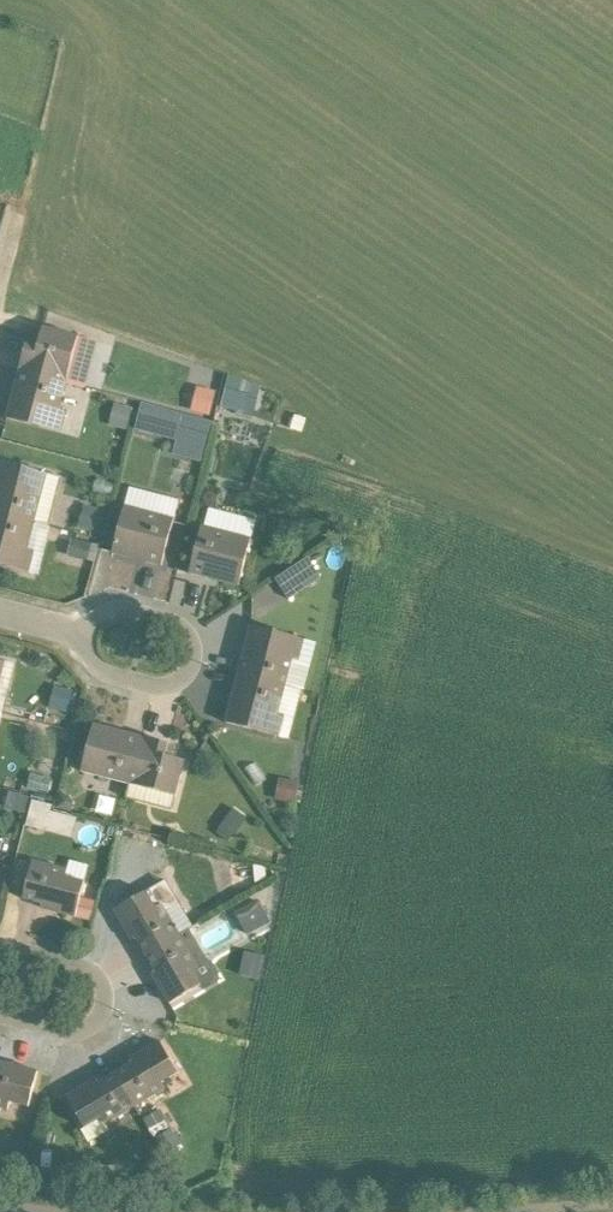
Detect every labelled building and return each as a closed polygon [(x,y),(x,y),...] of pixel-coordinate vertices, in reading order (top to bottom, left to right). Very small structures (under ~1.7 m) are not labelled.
[(26,345),(19,371),(85,388),(97,343),(43,329),(37,348),(26,345)] [(6,419),(60,433),(65,412),(60,409),(66,384),(19,371),(6,419)] [(214,392),(196,388),(190,411),(208,416),(214,392)] [(255,397),(231,390),(226,408),(250,414),(255,397)] [(117,403),(111,427),(128,431),(134,407),(117,403)] [(139,419),(139,438),(160,438),(160,419),(139,419)] [(60,478),(0,462),(0,514),(47,526),(60,478)] [(76,527),(74,532),(91,537),(93,532),(97,533),(103,511),(84,506),(77,528),(76,527)] [(112,552),(161,566),(174,520),(124,506),(112,552)] [(201,527),(188,573),(238,586),(250,540),(249,540),(254,521),(209,508),(204,527),(201,527)] [(0,514),(0,566),(28,573),(34,551),(43,553),(50,527),(47,526),(0,514)] [(71,540),(67,556),(94,563),(98,546),(71,540)] [(307,558),(275,580),(289,600),(320,579),(307,558)] [(304,692),(316,643),(249,626),(237,675),(300,691),(304,692)] [(15,665),(0,661),(0,713),(3,713),(15,665)] [(300,691),(237,675),(224,723),(288,739),(300,691)] [(51,708),(74,713),(80,689),(56,684),(51,708)] [(93,725),(80,773),(128,785),(141,738),(93,725)] [(169,744),(141,738),(128,785),(125,798),(171,808),(173,796),(176,797),(185,761),(167,756),(169,744)] [(30,773),(26,789),(46,794),(50,778),(30,773)] [(279,779),(274,800),(293,804),(298,783),(279,779)] [(50,804),(31,800),(26,822),(45,826),(50,804)] [(217,834),(227,842),(230,837),(232,838),(246,819),(232,809),(218,828),(220,829),(217,834)] [(68,869),(32,860),(22,899),(42,904),(41,909),(74,917),(88,866),(70,861),(68,869)] [(165,881),(114,910),(131,941),(135,938),(144,953),(187,929),(191,927),(165,881)] [(235,914),(247,936),(269,924),(257,902),(235,914)] [(206,961),(187,929),(144,953),(154,972),(151,973),(168,1004),(199,987),(201,991),(218,982),(218,976),(210,962),(206,961)] [(178,1073),(158,1041),(129,1058),(131,1063),(114,1072),(135,1107),(164,1090),(161,1083),(178,1073)] [(28,1109),(37,1072),(37,1071),(0,1061),(0,1062),(0,1108),(7,1110),(10,1103),(28,1109)] [(105,1125),(135,1107),(114,1072),(98,1081),(95,1077),(65,1096),(84,1129),(101,1119),(105,1125)] [(180,1143),(161,1110),(143,1119),(162,1153),(180,1143)]
